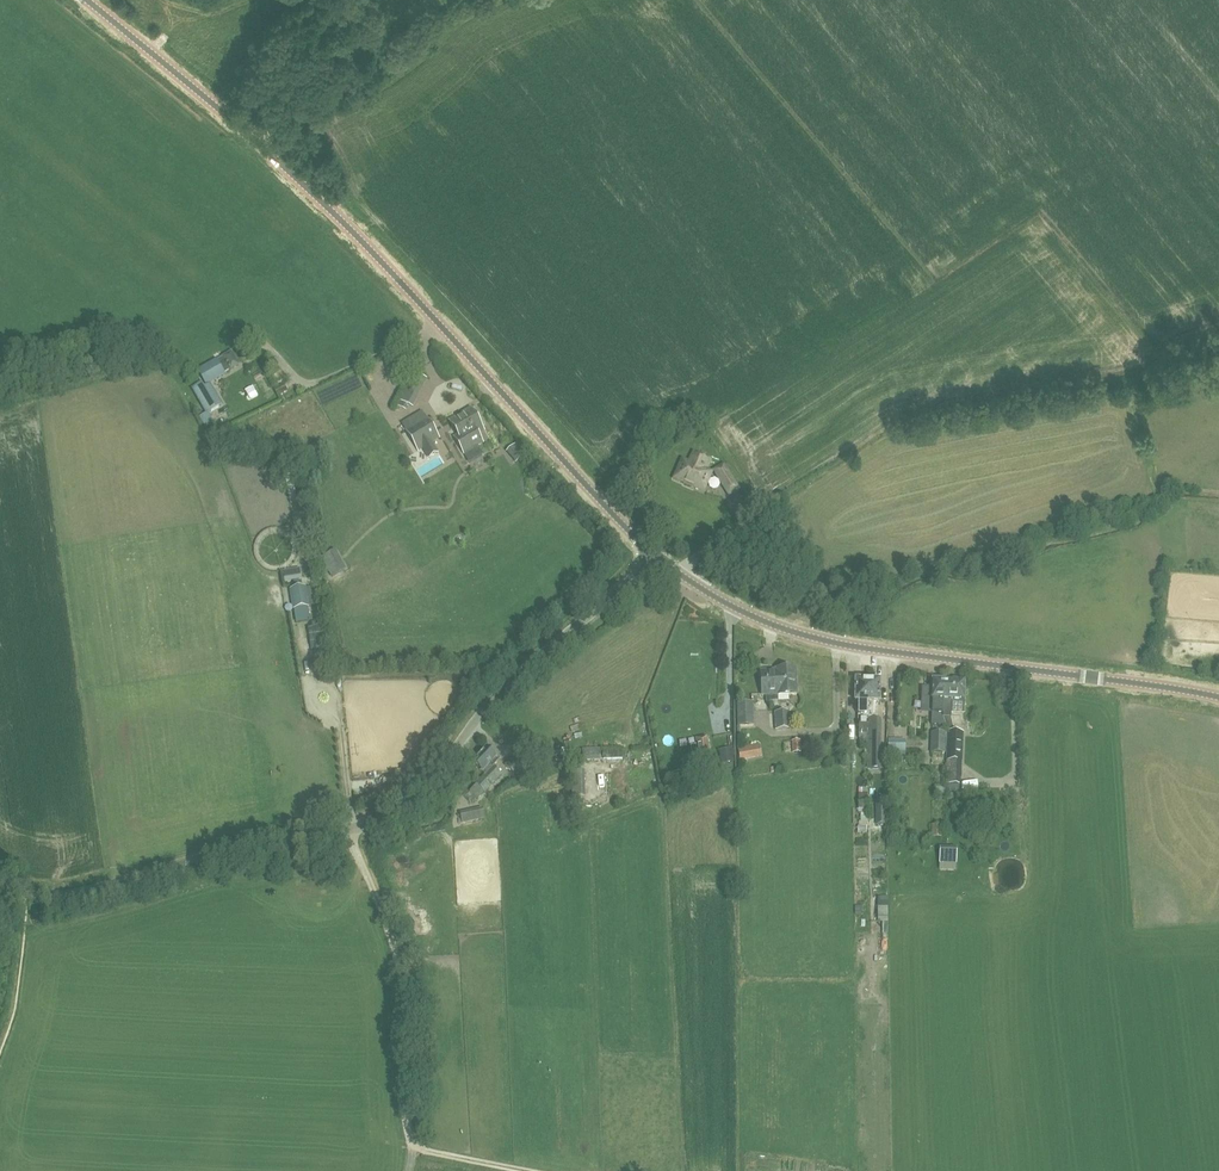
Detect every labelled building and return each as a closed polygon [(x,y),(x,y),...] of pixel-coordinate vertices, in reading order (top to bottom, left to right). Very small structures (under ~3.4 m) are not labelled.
[(231,352),(195,373),(203,386),(238,365),(231,352)] [(264,377),(273,370),(266,361),(257,368),(264,377)] [(207,394),(197,399),(206,415),(223,405),(210,383),(203,387),(207,394)] [(287,391),(283,383),(273,389),(277,396),(287,391)] [(460,415),(449,421),(453,429),(457,435),(454,437),(463,454),(469,463),(483,455),(478,445),(483,442),(481,440),(484,438),(480,432),(482,431),(484,429),(477,419),(471,408),(460,415)] [(418,452),(440,439),(428,419),(406,432),(418,452)] [(710,473),(703,470),(708,460),(694,453),(689,464),(683,461),(675,478),(703,490),(710,473)] [(737,489),(728,474),(723,466),(715,471),(729,494),(737,489)] [(758,532),(751,523),(743,529),(751,538),(758,532)] [(749,539),(742,530),(734,536),(741,545),(749,539)] [(332,577),(344,571),(334,552),(322,558),(332,577)] [(289,589),(293,610),(309,606),(305,586),(289,589)] [(763,694),(778,694),(778,695),(797,694),(795,668),(777,669),(777,671),(761,672),(763,694)] [(864,678),(857,678),(857,680),(855,680),(855,702),(857,702),(858,715),(858,721),(859,721),(859,739),(867,739),(867,723),(867,721),(867,715),(867,702),(867,680),(863,680),(864,678)] [(873,721),(874,702),(879,702),(880,681),(878,681),(878,679),(871,678),(871,681),(867,680),(867,702),(867,715),(867,721),(873,721)] [(922,687),(921,699),(927,700),(926,709),(932,709),(931,724),(945,725),(943,717),(944,681),(932,681),(932,687),(922,687)] [(962,760),(963,732),(954,732),(950,717),(950,713),(963,714),(964,701),(965,683),(944,681),(943,717),(945,725),(947,731),(946,760),(962,760)] [(754,726),(754,719),(752,702),(737,703),(739,720),(737,721),(738,727),(754,726)] [(774,713),(775,730),(791,730),(790,712),(774,713)] [(867,746),(867,759),(881,759),(881,721),(873,721),(867,721),(867,723),(867,739),(867,746)] [(945,753),(945,734),(932,734),(931,753),(945,753)] [(800,740),(791,740),(792,753),(801,752),(800,740)] [(887,759),(905,759),(905,740),(887,740),(887,759)] [(740,761),(750,759),(748,746),(737,748),(740,761)] [(731,747),(718,750),(721,764),(734,762),(731,747)] [(477,783),(485,791),(500,775),(492,767),(498,761),(486,748),(472,763),(485,775),(477,783)] [(505,766),(516,775),(528,765),(516,753),(505,766)] [(584,770),(572,770),(572,779),(584,779),(584,770)] [(858,794),(858,810),(859,810),(867,810),(867,795),(867,794),(858,794)] [(876,825),(886,824),(886,800),(875,800),(876,825)] [(459,812),(462,823),(484,818),(482,807),(459,812)] [(931,824),(931,837),(942,837),(942,825),(931,824)] [(939,864),(956,864),(956,847),(940,847),(939,864)] [(878,897),(878,908),(886,909),(886,897),(878,897)] [(878,908),(878,921),(886,921),(886,909),(878,908)]
